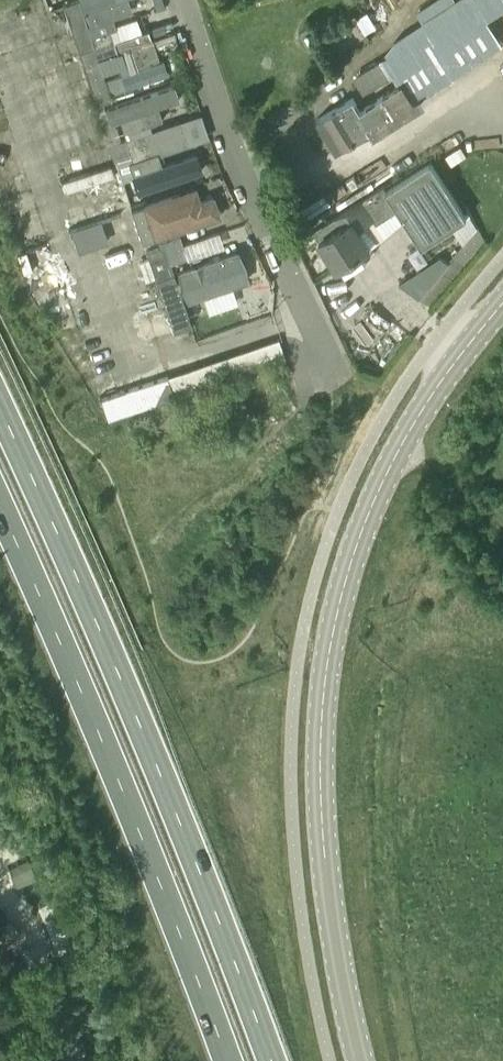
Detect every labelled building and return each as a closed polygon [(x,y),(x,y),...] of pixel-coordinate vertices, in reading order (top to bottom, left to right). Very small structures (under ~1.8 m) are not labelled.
[(91,36),(87,26),(79,0),(77,0),(69,3),(63,5),(79,53),(94,48),(113,41),(110,30),(91,36)] [(89,23),(135,6),(132,0),(80,0),(89,23)] [(453,3),(451,0),(438,0),(418,13),(423,22),(411,30),(414,35),(388,52),(389,55),(354,77),(364,93),(394,74),(401,84),(362,109),(354,97),(318,119),(338,151),(362,137),(365,141),(400,120),(396,113),(428,92),(454,76),(453,74),(502,42),(487,20),(502,10),(502,0),(459,0),(453,3)] [(116,28),(112,18),(89,26),(87,26),(91,36),(110,30),(116,28)] [(113,41),(94,48),(98,59),(121,51),(139,45),(152,41),(148,30),(114,42),(113,41)] [(97,105),(107,102),(112,100),(109,93),(104,79),(104,78),(98,59),(94,48),(79,53),(97,105)] [(153,57),(106,73),(111,90),(159,73),(153,57)] [(167,83),(111,105),(118,127),(175,105),(167,83)] [(108,107),(107,102),(97,105),(114,155),(128,150),(124,139),(120,140),(114,122),(108,107)] [(124,139),(128,150),(150,143),(146,132),(126,139),(124,139)] [(191,139),(134,165),(141,190),(202,168),(191,139)] [(128,150),(132,161),(154,154),(150,143),(128,150)] [(129,162),(132,161),(128,150),(114,155),(131,206),(131,208),(144,204),(143,202),(140,193),(134,175),(129,162)] [(432,162),(387,190),(422,246),(467,217),(432,162)] [(116,182),(116,164),(65,165),(65,183),(116,182)] [(196,184),(145,200),(158,237),(209,221),(196,184)] [(340,228),(320,241),(337,269),(408,224),(384,187),(334,218),(340,228)] [(155,238),(144,204),(131,208),(143,242),(155,238)] [(105,218),(75,227),(83,250),(112,241),(105,218)] [(477,224),(454,252),(465,261),(484,237),(477,224)] [(148,258),(183,246),(182,242),(179,235),(159,242),(161,246),(146,251),(148,258)] [(186,256),(183,246),(148,258),(165,309),(172,328),(173,333),(175,332),(191,327),(170,264),(187,258),(186,256)] [(228,247),(173,266),(189,310),(244,291),(228,247)] [(418,296),(428,305),(465,261),(454,252),(418,296)] [(109,421),(175,398),(167,377),(101,399),(109,421)] [(60,894),(48,900),(37,905),(59,952),(72,946),(82,941),(60,894)]
